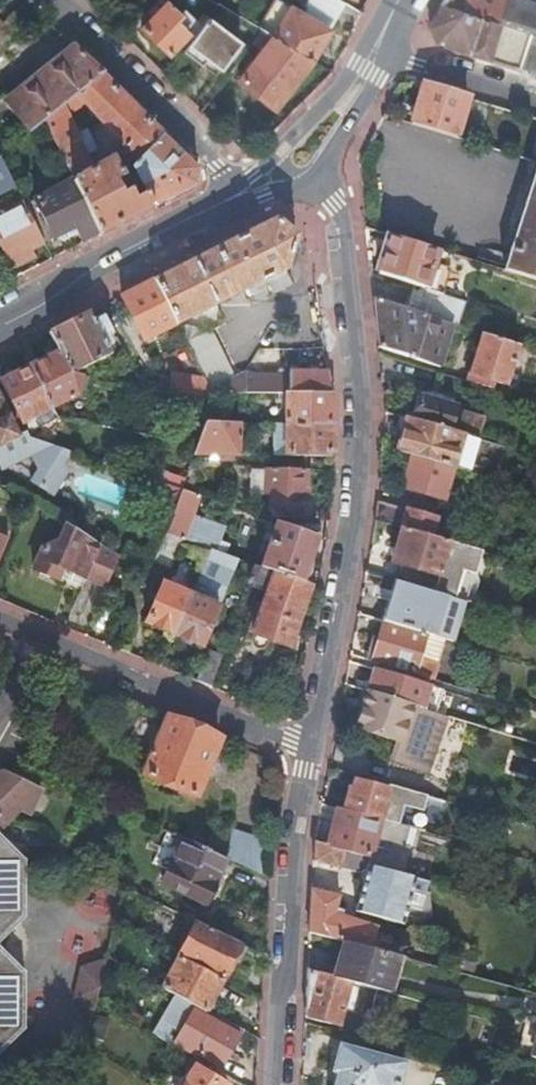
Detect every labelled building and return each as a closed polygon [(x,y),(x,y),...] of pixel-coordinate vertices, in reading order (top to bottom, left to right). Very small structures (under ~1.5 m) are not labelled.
[(257,29),(261,32),(271,37),(273,38),(272,39),(310,62),(311,60),(343,2),(339,0),(294,0),(306,7),(302,15),(276,0),(273,0),(257,29)] [(443,3),(501,21),(508,0),(444,0),(443,3)] [(501,21),(489,59),(535,74),(535,4),(524,0),(508,0),(501,21)] [(191,40),(201,28),(184,11),(179,15),(166,3),(141,27),(169,55),(187,36),(191,40)] [(501,21),(443,3),(429,29),(435,43),(489,59),(501,21)] [(240,43),(208,18),(201,28),(191,40),(183,51),(215,76),(240,43)] [(273,109),(310,62),(272,39),(270,39),(238,81),(273,109)] [(43,123),(77,97),(102,76),(75,49),(6,105),(22,126),(13,132),(21,141),(43,123)] [(85,106),(141,160),(163,135),(131,104),(102,76),(77,97),(85,106)] [(422,86),(410,124),(455,139),(467,99),(422,86)] [(73,183),(95,173),(87,159),(97,153),(98,150),(94,142),(90,141),(83,145),(68,118),(85,106),(77,97),(43,123),(73,183)] [(141,160),(132,168),(145,195),(153,210),(163,205),(196,188),(199,170),(163,135),(141,160)] [(15,188),(0,159),(0,196),(15,188)] [(115,163),(95,173),(73,183),(71,184),(100,237),(144,214),(153,210),(145,195),(135,201),(130,191),(120,196),(114,185),(125,181),(115,163)] [(529,163),(529,165),(531,166),(530,168),(535,170),(503,272),(535,283),(535,165),(534,164),(529,163)] [(75,229),(83,245),(100,237),(71,184),(35,203),(35,205),(26,209),(44,245),(75,229)] [(44,245),(26,209),(23,203),(0,215),(0,246),(8,262),(12,261),(15,267),(33,258),(30,252),(44,245)] [(233,242),(154,282),(175,324),(176,326),(243,291),(246,298),(267,288),(270,294),(290,285),(283,272),(295,237),(275,220),(233,242)] [(435,251),(391,237),(378,275),(411,286),(423,289),(431,265),(437,266),(439,260),(433,257),(435,251)] [(1,267),(8,262),(0,246),(0,266),(1,267)] [(175,324),(154,282),(135,291),(122,298),(143,341),(175,324)] [(465,303),(423,289),(411,286),(403,310),(453,326),(457,328),(465,303)] [(403,310),(372,301),(375,326),(377,342),(378,349),(439,368),(453,326),(403,310)] [(67,326),(48,335),(58,354),(70,376),(72,375),(109,356),(102,342),(112,337),(102,318),(92,323),(89,314),(67,326)] [(178,331),(185,343),(199,336),(192,325),(178,331)] [(202,380),(212,399),(215,393),(287,394),(332,394),(328,372),(288,372),(288,375),(252,374),(244,370),(232,379),(209,331),(199,336),(185,343),(202,380)] [(506,386),(518,347),(482,335),(469,375),(467,383),(490,390),(493,382),(506,386)] [(58,354),(30,368),(51,409),(78,396),(80,377),(72,375),(70,376),(58,354)] [(30,368),(1,383),(5,391),(18,418),(22,424),(33,418),(38,430),(57,420),(56,419),(51,409),(30,368)] [(167,395),(211,404),(212,399),(202,380),(171,375),(167,395)] [(0,394),(0,406),(8,423),(18,418),(5,391),(0,394)] [(287,394),(287,424),(332,424),(332,410),(332,394),(287,394)] [(430,403),(419,399),(412,423),(461,437),(468,439),(471,440),(478,418),(459,411),(442,406),(436,405),(438,400),(434,399),(433,404),(430,403)] [(7,468),(31,456),(39,472),(32,484),(53,497),(67,474),(62,466),(70,452),(29,439),(26,432),(15,438),(8,423),(0,406),(0,455),(7,468)] [(396,454),(412,458),(413,457),(452,469),(463,473),(473,440),(468,439),(461,437),(412,423),(407,421),(396,454)] [(204,423),(196,445),(194,453),(217,454),(221,461),(231,461),(233,455),(237,455),(238,423),(204,423)] [(273,457),(288,458),(287,424),(274,424),(273,457)] [(288,458),(332,458),(333,450),(333,443),(332,424),(287,424),(288,458)] [(445,491),(452,469),(413,457),(412,458),(403,489),(437,499),(440,490),(445,491)] [(307,471),(266,469),(266,471),(266,496),(271,496),(270,515),(306,516),(310,513),(311,501),(306,497),(307,471)] [(250,496),(266,496),(266,471),(251,471),(250,496)] [(185,477),(182,486),(192,489),(195,480),(185,477)] [(181,490),(165,484),(163,490),(170,493),(172,499),(169,504),(175,507),(181,490)] [(10,504),(17,508),(22,499),(16,495),(0,486),(0,498),(10,504)] [(175,507),(165,535),(181,540),(210,550),(224,556),(227,546),(217,542),(224,528),(191,516),(198,496),(181,490),(175,507)] [(377,503),(375,522),(402,530),(402,531),(428,538),(434,520),(377,503)] [(318,539),(275,524),(259,568),(302,584),(316,544),(318,539)] [(100,546),(66,526),(59,543),(41,549),(33,569),(58,579),(63,568),(86,578),(106,587),(118,556),(100,546)] [(433,595),(445,598),(453,601),(462,572),(474,576),(482,552),(448,543),(448,544),(428,538),(402,531),(396,551),(394,558),(392,564),(401,567),(396,584),(433,595)] [(165,535),(154,560),(170,566),(181,540),(165,535)] [(238,561),(224,556),(210,550),(195,586),(222,597),(238,561)] [(302,584),(259,568),(254,567),(233,628),(289,649),(298,626),(296,624),(304,603),(301,602),(307,585),(302,584)] [(453,601),(464,604),(469,587),(475,589),(478,582),(474,576),(462,572),(453,601)] [(146,624),(173,635),(190,596),(163,583),(146,624)] [(394,583),(382,622),(430,636),(443,640),(454,643),(464,604),(453,601),(445,598),(433,595),(396,584),(394,583)] [(222,597),(195,586),(190,596),(218,608),(222,597)] [(190,596),(173,635),(201,647),(218,608),(190,596)] [(430,636),(382,622),(371,662),(431,681),(434,670),(443,640),(430,636)] [(203,658),(194,683),(211,690),(220,665),(203,658)] [(370,683),(366,694),(425,712),(436,715),(443,691),(411,681),(373,670),(370,683)] [(425,712),(366,694),(354,728),(395,742),(389,758),(427,771),(445,719),(425,713),(425,712)] [(219,740),(167,719),(144,776),(195,798),(219,740)] [(535,773),(535,762),(512,754),(507,770),(534,779),(535,773)] [(13,937),(27,924),(29,868),(8,867),(1,862),(3,842),(27,818),(37,822),(50,793),(2,771),(0,773),(0,949),(13,937)] [(389,823),(397,825),(402,806),(421,811),(425,797),(388,786),(386,791),(353,781),(351,792),(348,791),(344,810),(379,820),(389,823)] [(402,806),(397,825),(418,831),(421,832),(426,812),(421,811),(402,806)] [(418,831),(397,825),(389,823),(379,820),(344,810),(336,808),(326,847),(342,851),(365,857),(368,868),(401,877),(406,858),(410,859),(418,831)] [(6,845),(3,842),(1,862),(8,867),(29,868),(26,866),(39,856),(17,833),(6,845)] [(226,860),(260,876),(261,841),(233,833),(226,860)] [(226,860),(172,835),(161,858),(171,864),(161,885),(204,906),(226,860)] [(314,853),(314,862),(337,869),(342,851),(326,847),(315,843),(314,853)] [(342,851),(337,869),(362,875),(363,872),(366,873),(368,868),(365,857),(342,851)] [(401,877),(368,868),(366,873),(355,913),(401,926),(413,880),(401,877)] [(359,931),(361,925),(346,921),(337,919),(339,912),(335,911),(338,898),(312,891),(310,913),(309,934),(336,942),(340,925),(359,931)] [(241,946),(195,924),(176,959),(222,981),(241,946)] [(361,949),(367,927),(361,925),(359,931),(340,925),(336,942),(343,944),(351,946),(361,949)] [(13,967),(29,953),(13,937),(0,949),(0,952),(13,967)] [(388,994),(399,959),(361,949),(351,946),(343,944),(332,980),(350,984),(371,990),(377,991),(388,994)] [(3,1035),(24,1036),(25,980),(13,967),(0,952),(0,1038),(3,1035)] [(222,981),(176,959),(160,989),(164,991),(172,996),(186,1004),(204,1014),(222,981)] [(94,1002),(104,960),(80,968),(73,998),(90,1019),(94,1002)] [(332,980),(307,973),(305,998),(304,1018),(338,1028),(340,1020),(350,984),(332,980)] [(350,984),(340,1020),(364,1026),(373,994),(370,993),(371,990),(350,984)] [(364,1026),(340,1020),(338,1028),(337,1032),(364,1040),(377,991),(371,990),(370,993),(373,994),(364,1026)] [(176,1043),(188,1050),(219,1069),(238,1036),(203,1016),(204,1014),(186,1004),(172,996),(150,1034),(174,1048),(176,1043)] [(221,1019),(204,1014),(203,1016),(238,1036),(242,1031),(221,1019)] [(528,1018),(517,1054),(531,1060),(535,1061),(535,1021),(528,1018)] [(10,1073),(32,1050),(20,1039),(24,1036),(3,1035),(0,1038),(0,1063),(10,1073)] [(337,1075),(335,1081),(334,1084),(399,1084),(405,1065),(339,1047),(331,1073),(337,1075)] [(183,1084),(224,1084),(194,1067),(183,1084)]
